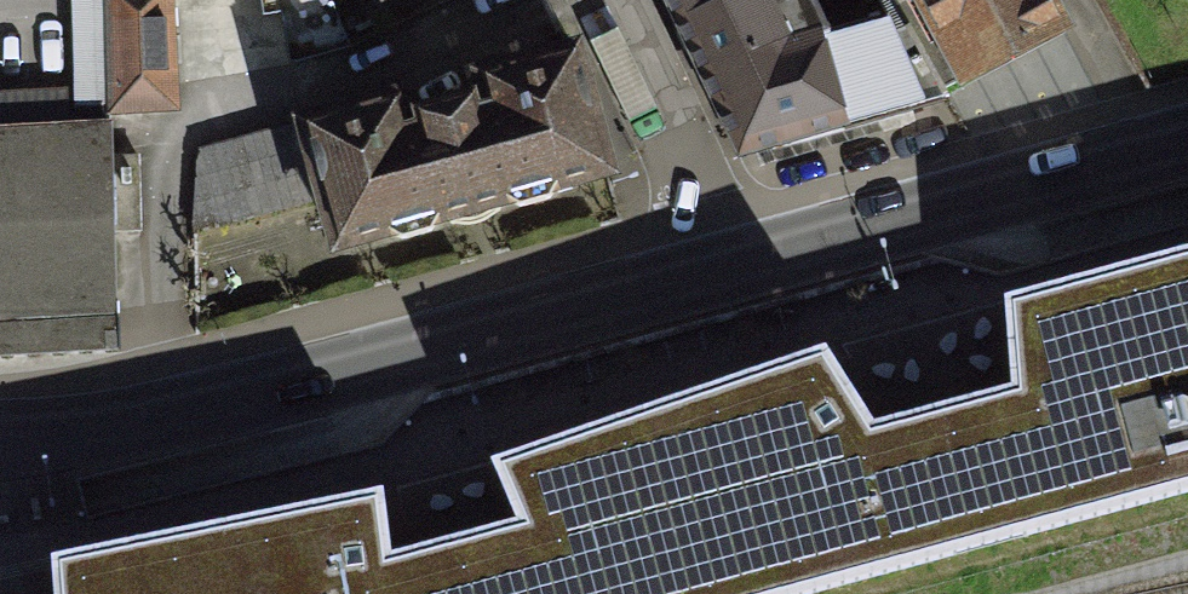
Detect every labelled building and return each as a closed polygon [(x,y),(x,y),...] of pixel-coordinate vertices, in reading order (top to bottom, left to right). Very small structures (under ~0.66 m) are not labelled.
[(92,0),(51,0),(52,102),(91,101),(92,0)] [(91,101),(168,102),(169,0),(92,0),(91,101)] [(271,72),(339,72),(314,0),(270,0),(271,72)] [(375,9),(394,0),(370,0),(375,9)] [(678,27),(734,0),(665,0),(678,27)] [(808,0),(734,0),(678,27),(738,155),(960,92),(954,80),(916,9),(824,32),(808,0)] [(954,80),(1069,17),(1059,0),(911,0),(916,9),(954,80)] [(610,171),(580,52),(475,79),(479,96),(407,115),(403,97),(301,123),(197,150),(195,231),(326,199),(337,245),(610,171)] [(0,137),(0,328),(108,326),(105,135),(0,137)] [(1187,503),(1187,254),(993,306),(1015,389),(941,408),(858,431),(836,348),(49,557),(59,593),(844,593),(1187,503)]
